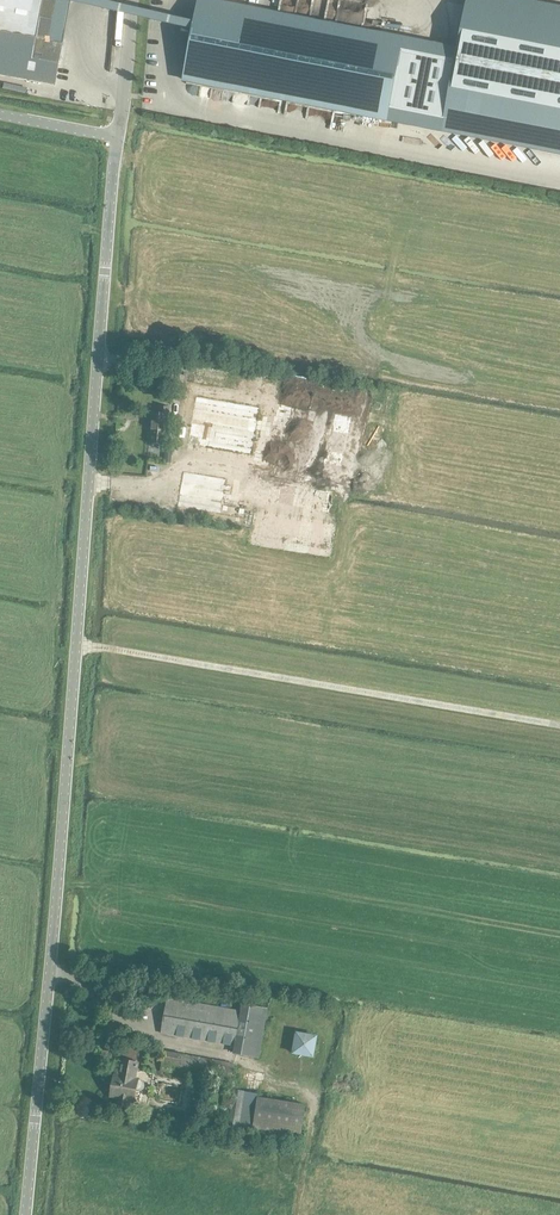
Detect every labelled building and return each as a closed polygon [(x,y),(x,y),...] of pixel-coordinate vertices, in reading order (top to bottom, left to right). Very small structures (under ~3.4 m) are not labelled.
[(55,85),(58,64),(61,65),(65,40),(49,37),(55,1),(56,0),(0,0),(0,75),(55,85)] [(83,0),(56,0),(55,1),(194,34),(196,26),(83,0)] [(401,38),(205,0),(201,0),(196,26),(194,34),(185,81),(385,120),(401,38)] [(519,0),(469,0),(460,50),(444,131),(559,154),(559,8),(519,0)] [(460,50),(401,38),(385,120),(444,131),(460,50)] [(149,443),(166,444),(168,415),(169,415),(170,408),(158,406),(157,414),(151,413),(149,443)] [(173,447),(165,446),(164,463),(172,463),(173,447)] [(235,1046),(234,1053),(259,1057),(267,1009),(242,1005),(241,1011),(168,999),(162,1034),(235,1046)] [(316,1037),(297,1034),(294,1053),(312,1057),(316,1037)] [(129,1100),(134,1101),(136,1090),(138,1090),(140,1090),(142,1089),(143,1087),(143,1085),(143,1083),(142,1081),(140,1080),(138,1080),(135,1079),(138,1063),(122,1060),(119,1076),(115,1076),(110,1097),(118,1098),(117,1105),(128,1107),(129,1100)] [(300,1140),(305,1105),(258,1098),(253,1133),(300,1140)]
